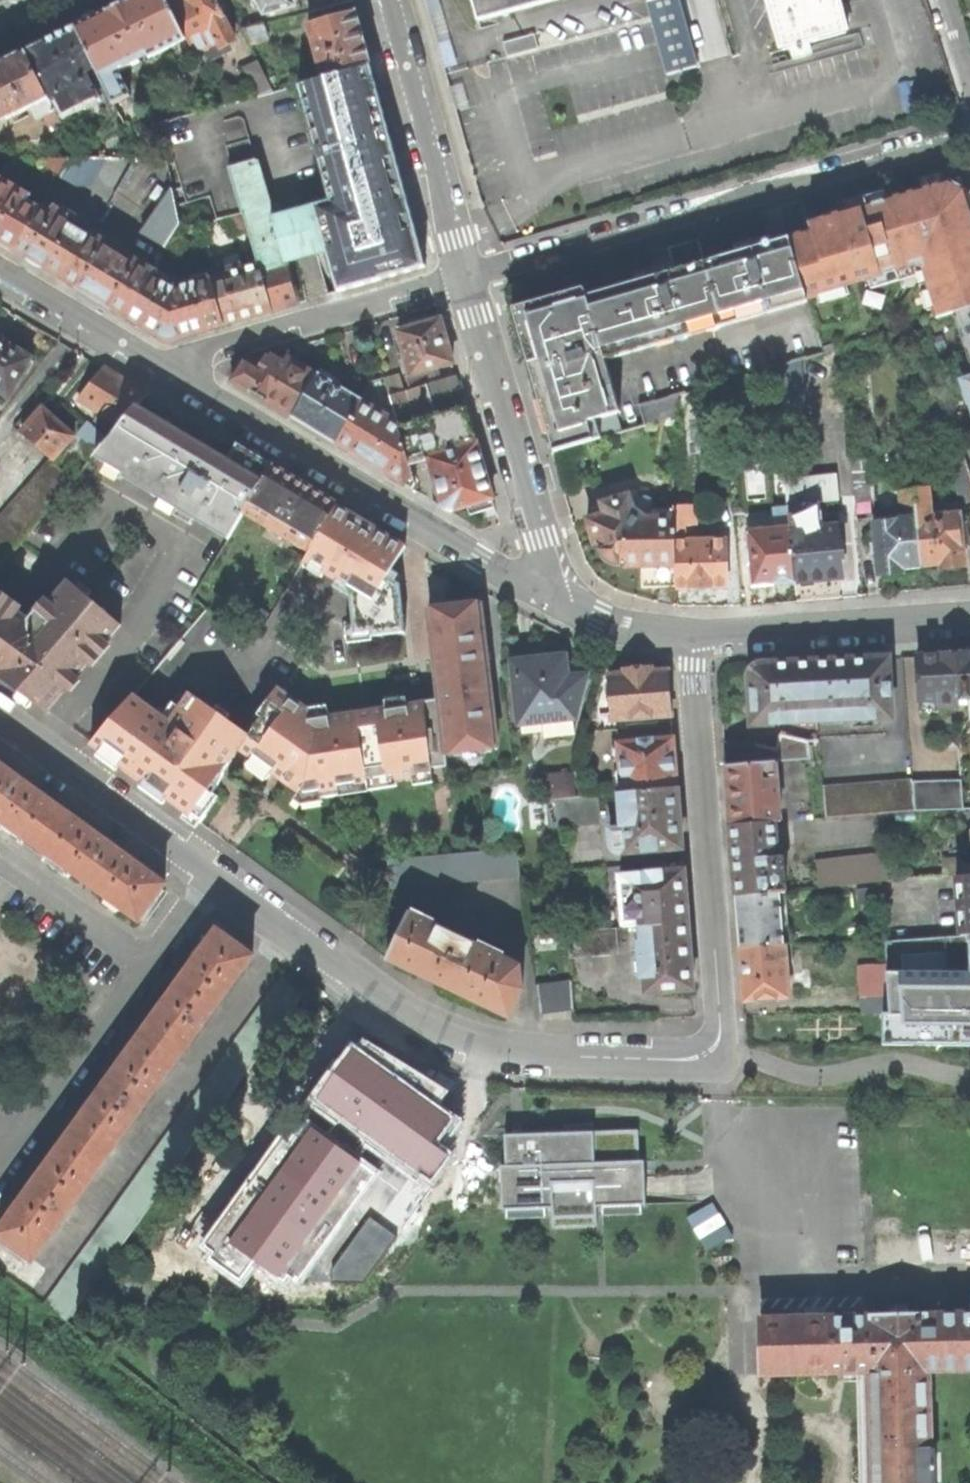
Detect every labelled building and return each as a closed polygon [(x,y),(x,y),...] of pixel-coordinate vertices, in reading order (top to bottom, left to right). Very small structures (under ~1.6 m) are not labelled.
[(186,39),(169,3),(167,0),(131,0),(115,8),(76,27),(95,66),(114,105),(130,97),(118,73),(139,62),(136,54),(143,51),(147,59),(186,39)] [(235,41),(224,18),(226,17),(219,3),(217,4),(215,0),(176,0),(169,3),(186,39),(194,54),(203,50),(208,60),(229,50),(226,45),(235,41)] [(264,14),(294,6),(293,0),(257,0),(264,14)] [(352,0),(306,0),(309,12),(352,0)] [(457,65),(439,0),(427,0),(445,68),(457,65)] [(477,21),(553,0),(472,0),(477,21)] [(648,4),(651,17),(652,21),(659,44),(665,67),(667,75),(697,67),(679,0),(661,0),(648,4)] [(782,49),(846,31),(844,22),(851,20),(846,2),(838,4),(837,0),(769,0),(782,49)] [(307,25),(322,78),(370,65),(361,33),(356,12),(307,25)] [(250,44),(268,40),(264,24),(243,30),(250,44)] [(93,67),(95,66),(76,27),(47,41),(25,52),(49,100),(57,96),(65,112),(94,98),(82,73),(85,73),(93,69),(93,67)] [(506,57),(538,48),(534,34),(502,42),(506,57)] [(60,123),(49,100),(25,52),(0,64),(0,120),(6,117),(7,119),(32,107),(38,120),(45,116),(50,127),(60,123)] [(258,95),(273,91),(259,62),(245,68),(258,95)] [(382,279),(425,266),(417,235),(385,118),(370,65),(322,78),(298,85),(317,163),(335,158),(345,196),(314,206),(291,212),(273,217),(256,160),(229,168),(243,213),(249,235),(258,264),(272,311),(298,303),(286,263),(305,258),(326,252),(338,292),(382,279)] [(71,158),(53,157),(48,167),(61,174),(71,158)] [(16,249),(40,209),(14,194),(17,189),(0,179),(0,240),(16,249)] [(819,228),(811,231),(807,232),(804,233),(798,235),(790,237),(793,249),(805,289),(808,301),(818,299),(818,296),(881,276),(916,266),(925,270),(936,307),(933,308),(936,318),(955,313),(969,308),(969,209),(969,208),(966,195),(964,190),(948,181),(943,183),(923,189),(886,200),(861,207),(852,210),(854,218),(848,220),(828,226),(819,228)] [(143,233),(167,248),(180,226),(171,185),(143,233)] [(44,202),(40,209),(16,249),(38,263),(55,273),(64,278),(90,236),(80,230),(78,229),(80,224),(44,202)] [(232,239),(249,235),(243,213),(226,218),(232,239)] [(91,233),(90,236),(64,278),(79,287),(97,298),(126,316),(152,273),(153,270),(106,242),(91,233)] [(635,282),(586,297),(589,308),(601,349),(604,359),(728,324),(808,301),(805,289),(793,249),(790,237),(779,240),(771,242),(742,251),(740,252),(736,253),(710,260),(704,262),(675,271),(671,272),(667,273),(635,282)] [(698,240),(668,248),(675,271),(704,262),(698,240)] [(258,264),(210,278),(224,325),(246,319),(272,311),(258,264)] [(174,287),(152,273),(126,316),(147,329),(168,341),(224,325),(210,278),(185,285),(184,284),(174,287)] [(560,450),(621,432),(615,414),(620,413),(619,411),(604,359),(601,349),(589,308),(586,297),(583,288),(519,306),(536,365),(555,431),(560,450)] [(955,313),(969,360),(969,308),(955,313)] [(405,377),(409,391),(439,382),(435,368),(453,363),(445,338),(440,320),(398,333),(411,375),(405,377)] [(7,396),(30,357),(14,348),(15,347),(2,339),(0,338),(0,392),(7,396)] [(266,400),(292,416),(315,377),(288,361),(284,367),(271,359),(267,360),(260,371),(243,361),(240,362),(230,379),(266,400)] [(774,368),(785,479),(813,476),(802,360),(774,368)] [(78,398),(121,424),(136,406),(148,393),(131,383),(104,367),(78,398)] [(310,427),(335,442),(360,401),(317,375),(315,377),(292,416),(310,427)] [(390,396),(397,423),(398,425),(465,406),(457,376),(439,382),(409,391),(390,396)] [(417,492),(410,465),(398,425),(397,423),(360,401),(335,442),(378,468),(417,492)] [(228,539),(243,514),(272,467),(238,447),(228,462),(198,445),(136,406),(121,424),(108,439),(98,451),(94,456),(123,474),(122,476),(158,498),(155,504),(179,518),(183,512),(228,539)] [(481,511),(496,507),(465,406),(398,425),(410,465),(434,458),(439,478),(434,480),(443,507),(450,511),(473,504),(476,513),(481,511)] [(42,408),(21,432),(32,442),(51,460),(52,461),(73,436),(42,408)] [(78,433),(98,451),(108,439),(87,422),(78,433)] [(969,494),(969,474),(961,447),(946,452),(959,497),(969,494)] [(855,504),(873,502),(870,458),(850,460),(855,504)] [(52,461),(51,460),(0,520),(0,566),(74,480),(52,461)] [(243,514),(307,553),(336,505),(301,484),(272,467),(243,514)] [(813,476),(785,479),(788,508),(790,529),(790,530),(804,529),(801,502),(839,498),(836,474),(813,476)] [(927,488),(914,490),(921,566),(941,564),(941,567),(951,566),(963,565),(961,541),(967,541),(965,523),(959,523),(958,514),(957,514),(956,504),(939,506),(940,516),(927,517),(926,503),(929,502),(927,488)] [(901,568),(921,566),(914,490),(899,491),(900,505),(904,505),(905,519),(874,522),(875,531),(869,531),(870,550),(876,549),(879,573),(889,572),(901,571),(901,568)] [(658,587),(677,587),(676,565),(675,540),(674,508),(653,509),(653,503),(653,500),(651,498),(650,497),(647,496),(644,496),(631,500),(629,494),(602,502),(605,513),(587,518),(589,526),(594,543),(597,542),(598,545),(600,550),(602,554),(604,556),(608,559),(611,561),(616,564),(619,564),(625,565),(625,568),(641,567),(642,588),(658,587)] [(372,637),(405,633),(399,585),(394,581),(398,574),(391,570),(405,546),(370,525),(344,510),(336,505),(307,553),(303,561),(313,566),(324,573),(337,581),(356,592),(358,606),(351,607),(353,626),(355,638),(372,637)] [(691,506),(674,506),(674,507),(674,508),(675,540),(684,540),(684,526),(692,526),(691,506)] [(788,508),(775,510),(776,530),(790,529),(788,508)] [(835,526),(804,529),(790,530),(795,581),(799,581),(800,587),(815,586),(815,579),(825,578),(840,577),(838,559),(841,559),(840,544),(837,545),(835,526)] [(771,583),(795,581),(790,530),(790,529),(776,530),(748,533),(750,549),(747,549),(749,564),(751,563),(753,585),(771,583)] [(684,540),(675,540),(676,565),(677,587),(703,586),(724,585),(723,539),(684,540)] [(321,577),(324,573),(313,566),(303,561),(300,565),(310,571),(321,577)] [(121,624),(70,581),(41,615),(37,611),(29,620),(0,599),(0,678),(5,681),(46,712),(121,624)] [(350,597),(351,607),(358,606),(356,592),(337,581),(333,587),(350,597)] [(446,755),(497,749),(494,723),(493,723),(482,629),(483,629),(480,602),(464,604),(429,608),(431,634),(432,634),(440,699),(425,701),(425,702),(329,717),(329,715),(310,717),(298,709),(301,705),(281,690),(277,688),(258,715),(262,718),(247,738),(239,749),(251,758),(253,757),(272,770),(271,772),(271,773),(277,777),(285,783),(299,793),(302,795),(320,792),(321,798),(322,798),(340,795),(338,783),(394,773),(395,780),(396,780),(407,779),(412,778),(432,775),(431,768),(447,766),(446,755)] [(372,641),(372,637),(355,638),(353,626),(346,627),(347,643),(372,641)] [(958,654),(918,656),(920,700),(938,699),(938,705),(969,704),(969,654),(958,654)] [(548,733),(569,731),(573,718),(585,675),(585,674),(585,672),(584,671),(582,669),(581,668),(578,667),(565,668),(563,658),(553,659),(539,661),(538,659),(535,658),(532,657),(528,656),(521,658),(519,659),(517,661),(514,664),(514,667),(520,723),(521,731),(544,729),(546,729),(547,730),(548,733)] [(892,718),(889,658),(849,660),(812,662),(817,722),(892,718)] [(752,725),(817,722),(812,662),(781,663),(758,664),(755,667),(753,669),(751,671),(750,675),(749,680),(752,725)] [(608,676),(611,720),(671,716),(670,692),(668,671),(655,672),(650,667),(625,669),(620,675),(608,676)] [(228,764),(239,749),(247,738),(243,735),(225,722),(227,719),(196,697),(186,711),(180,707),(170,722),(163,716),(133,695),(112,720),(91,744),(96,748),(101,752),(120,766),(144,783),(147,785),(163,796),(186,813),(191,816),(193,814),(209,790),(218,778),(224,770),(228,764)] [(810,759),(809,741),(780,734),(775,749),(749,743),(725,741),(725,766),(776,762),(810,759)] [(619,742),(622,792),(677,787),(675,762),(673,738),(652,740),(652,738),(638,739),(639,741),(619,742)] [(266,780),(271,773),(271,772),(272,770),(253,757),(251,758),(246,765),(266,780)] [(781,822),(776,762),(725,766),(728,798),(730,826),(776,822),(781,822)] [(139,920),(165,885),(0,765),(0,819),(86,881),(139,920)] [(396,780),(395,780),(394,773),(338,783),(340,795),(397,786),(396,780)] [(433,782),(432,775),(412,778),(413,786),(433,782)] [(546,777),(549,799),(575,797),(572,775),(546,777)] [(825,818),(914,811),(912,782),(911,780),(822,788),(825,818)] [(960,780),(912,782),(914,811),(963,809),(960,780)] [(624,853),(682,848),(679,815),(677,787),(622,792),(620,793),(623,829),(610,830),(612,849),(614,852),(617,853),(618,853),(624,853)] [(322,802),(322,798),(321,798),(320,792),(302,795),(299,793),(294,800),(301,806),(322,802)] [(600,822),(597,795),(575,797),(549,799),(548,799),(550,827),(600,822)] [(778,858),(776,822),(730,826),(733,857),(736,895),(781,892),(786,891),(783,858),(778,858)] [(397,886),(521,875),(518,848),(395,858),(397,886)] [(879,881),(887,881),(884,853),(816,861),(819,888),(879,882),(879,881)] [(941,855),(943,877),(956,876),(969,875),(969,866),(961,867),(960,853),(941,855)] [(390,886),(397,886),(395,858),(387,859),(390,886)] [(623,927),(640,926),(687,922),(686,893),(683,871),(619,875),(623,927)] [(956,876),(961,936),(884,941),(885,964),(889,1013),(883,1013),(883,1045),(969,1046),(969,875),(956,876)] [(857,901),(873,900),(872,889),(856,890),(857,901)] [(785,946),(781,892),(736,895),(737,921),(740,949),(785,946)] [(520,966),(410,913),(388,959),(457,992),(509,1017),(522,990),(520,966)] [(645,993),(693,989),(690,953),(687,922),(640,926),(645,993)] [(617,953),(615,928),(569,932),(571,957),(617,953)] [(252,956),(218,931),(176,988),(107,1083),(33,1185),(0,1231),(0,1235),(33,1259),(252,956)] [(789,997),(785,946),(740,949),(742,973),(744,1001),(789,997)] [(889,1013),(885,964),(856,966),(861,1013),(883,1013),(889,1013)] [(66,1320),(303,993),(282,978),(45,1304),(66,1320)] [(572,981),(536,985),(540,1015),(574,1011),(572,981)] [(357,1045),(351,1041),(309,1099),(415,1177),(418,1172),(424,1176),(429,1180),(447,1154),(443,1151),(437,1147),(456,1120),(457,1118),(448,1111),(441,1106),(439,1104),(449,1091),(373,1045),(361,1038),(357,1045)] [(642,1205),(646,1204),(645,1186),(644,1168),(644,1161),(639,1161),(638,1130),(594,1132),(593,1123),(578,1123),(579,1124),(563,1125),(563,1130),(554,1128),(549,1129),(549,1133),(547,1133),(547,1129),(525,1129),(526,1134),(521,1134),(505,1135),(506,1166),(501,1166),(502,1210),(551,1208),(552,1226),(596,1225),(596,1206),(642,1205)] [(280,1137),(203,1243),(213,1252),(209,1258),(238,1280),(253,1261),(283,1283),(288,1275),(297,1281),(374,1174),(337,1145),(312,1125),(293,1149),(280,1137)] [(713,1203),(687,1217),(706,1250),(732,1236),(713,1203)] [(332,1269),(331,1283),(364,1283),(397,1237),(370,1217),(332,1269)] [(933,1451),(930,1451),(929,1371),(969,1370),(969,1313),(760,1319),(761,1375),(849,1373),(849,1382),(858,1382),(860,1482),(934,1482),(933,1451)]
